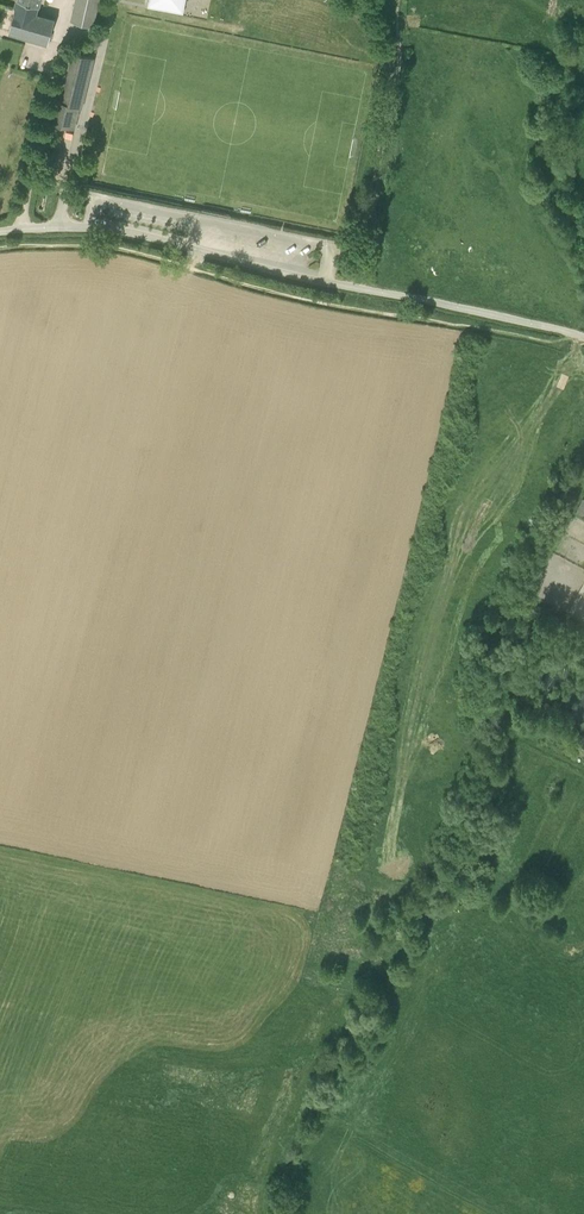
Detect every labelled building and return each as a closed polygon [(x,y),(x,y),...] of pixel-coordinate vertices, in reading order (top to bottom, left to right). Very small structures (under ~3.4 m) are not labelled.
[(40,0),(16,0),(7,31),(48,43),(55,19),(36,13),(40,0)] [(98,0),(76,0),(72,20),(102,27),(107,2),(98,0)] [(149,5),(182,12),(185,0),(150,0),(149,5)] [(58,101),(55,111),(53,123),(74,128),(80,107),(82,107),(94,58),(72,52),(60,102),(58,101)]
